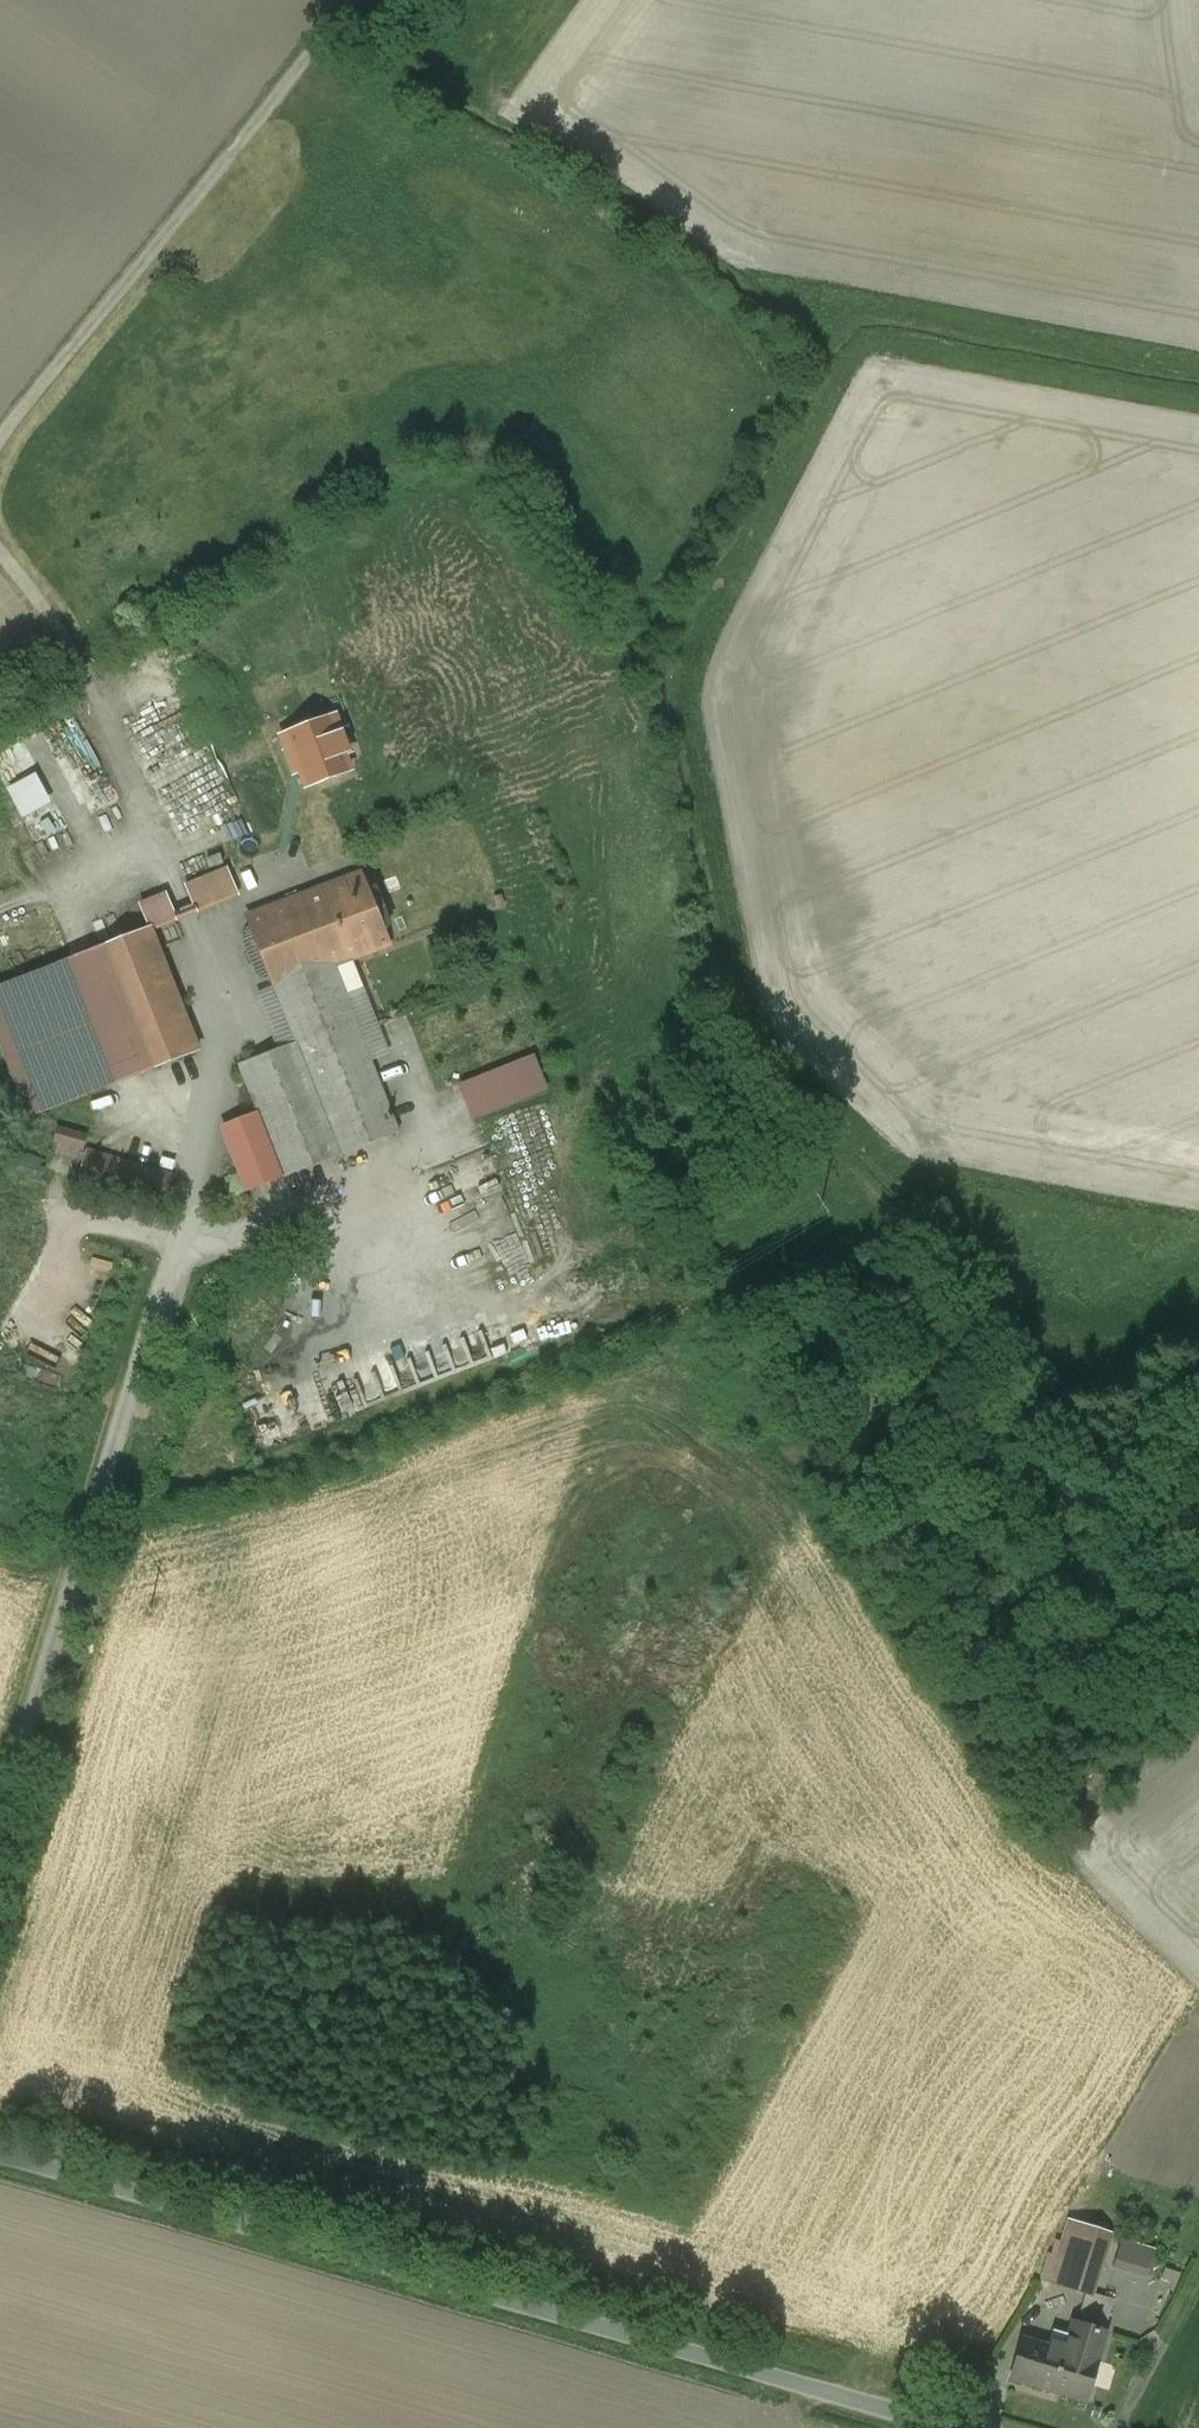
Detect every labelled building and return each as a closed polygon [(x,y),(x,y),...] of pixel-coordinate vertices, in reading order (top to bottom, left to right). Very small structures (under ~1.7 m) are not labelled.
[(0,739),(0,780),(34,846),(120,801),(69,704),(0,739)] [(329,717),(287,733),(294,749),(286,752),(294,774),(302,771),(308,788),(349,773),(343,756),(351,753),(342,731),(335,734),(329,717)] [(255,831),(217,846),(226,870),(264,855),(255,831)] [(226,870),(185,887),(195,911),(236,894),(226,870)] [(362,874),(246,917),(250,928),(270,978),(296,1044),(353,1022),(332,966),(390,944),(362,874)] [(166,895),(140,905),(149,928),(149,929),(176,918),(166,895)] [(11,945),(0,925),(0,951),(11,945)] [(149,928),(94,950),(142,1072),(197,1051),(149,929),(149,928)] [(270,978),(250,928),(246,929),(242,940),(256,975),(266,979),(270,978)] [(0,987),(0,1014),(39,1113),(142,1072),(94,950),(0,987)] [(296,1044),(239,1066),(259,1117),(283,1177),(399,1132),(356,1021),(353,1022),(296,1044)] [(531,1059),(461,1088),(472,1117),(543,1088),(531,1059)] [(259,1117),(223,1132),(246,1191),(283,1177),(259,1117)] [(86,1136),(58,1128),(53,1142),(82,1150),(86,1136)] [(9,1168),(42,1179),(48,1160),(15,1150),(9,1168)] [(172,1176),(85,1151),(78,1176),(76,1175),(75,1177),(77,1178),(77,1180),(164,1205),(172,1176)] [(77,1671),(65,1668),(61,1681),(73,1684),(77,1671)] [(1153,2200),(1139,2234),(1126,2229),(1116,2252),(1138,2261),(1152,2267),(1175,2209),(1153,2200)] [(1107,2233),(1070,2222),(1056,2268),(1051,2282),(1085,2292),(1089,2293),(1107,2233)] [(1138,2261),(1116,2252),(1109,2272),(1131,2281),(1138,2261)] [(1164,2257),(1155,2278),(1168,2283),(1177,2263),(1164,2257)] [(1047,2263),(1035,2284),(1045,2289),(1051,2282),(1056,2268),(1047,2263)] [(1089,2293),(1085,2292),(1076,2322),(1105,2331),(1114,2301),(1089,2293)] [(1076,2322),(1073,2322),(1069,2337),(1062,2335),(1059,2345),(1049,2342),(1048,2346),(1023,2338),(1011,2377),(1085,2399),(1097,2361),(1096,2361),(1105,2331),(1076,2322)]
